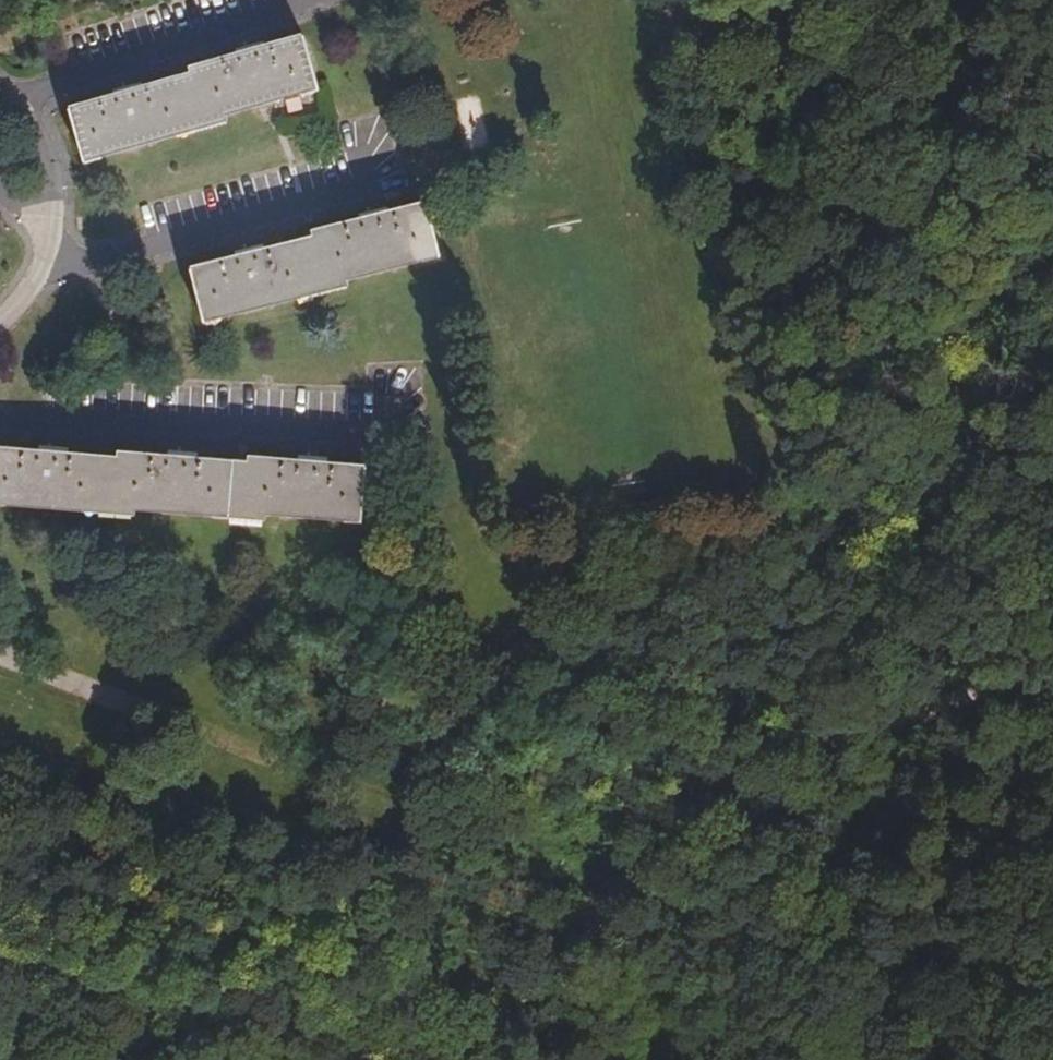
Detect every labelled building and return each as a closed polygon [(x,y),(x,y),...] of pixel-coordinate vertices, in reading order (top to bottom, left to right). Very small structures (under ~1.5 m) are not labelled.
[(320,89),(308,40),(190,72),(191,77),(73,110),(87,163),(206,130),(202,122),(320,89)] [(440,251),(427,205),(317,231),(318,242),(197,276),(210,323),(252,311),(257,321),(281,315),(280,305),(324,294),(323,285),(374,270),(379,281),(406,273),(403,262),(440,251)] [(357,474),(238,462),(237,468),(112,458),(110,465),(0,454),(0,504),(106,513),(106,506),(230,513),(231,508),(354,521),(357,474)]
